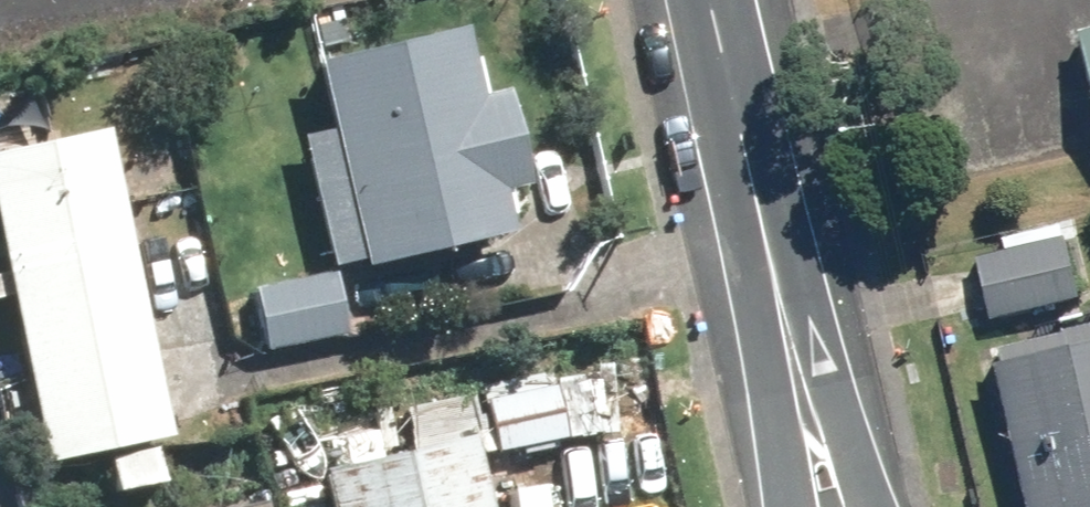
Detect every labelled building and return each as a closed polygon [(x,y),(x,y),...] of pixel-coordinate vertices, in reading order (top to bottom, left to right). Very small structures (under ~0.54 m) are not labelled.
[(353,271),(502,231),(490,189),(524,180),(501,96),(473,103),(452,26),(308,65),(325,128),(293,136),(329,269),(351,263),(353,271)] [(1081,36),(1089,74),(1089,34),(1081,36)] [(0,150),(0,289),(38,470),(169,443),(104,128),(0,150)] [(1067,239),(975,262),(990,322),(1082,299),(1067,239)] [(332,277),(251,294),(262,351),(344,335),(332,277)] [(994,366),(1031,506),(1089,506),(1089,341),(994,366)] [(603,370),(477,401),(491,457),(617,425),(603,370)] [(316,477),(323,506),(487,506),(471,440),(316,477)]
